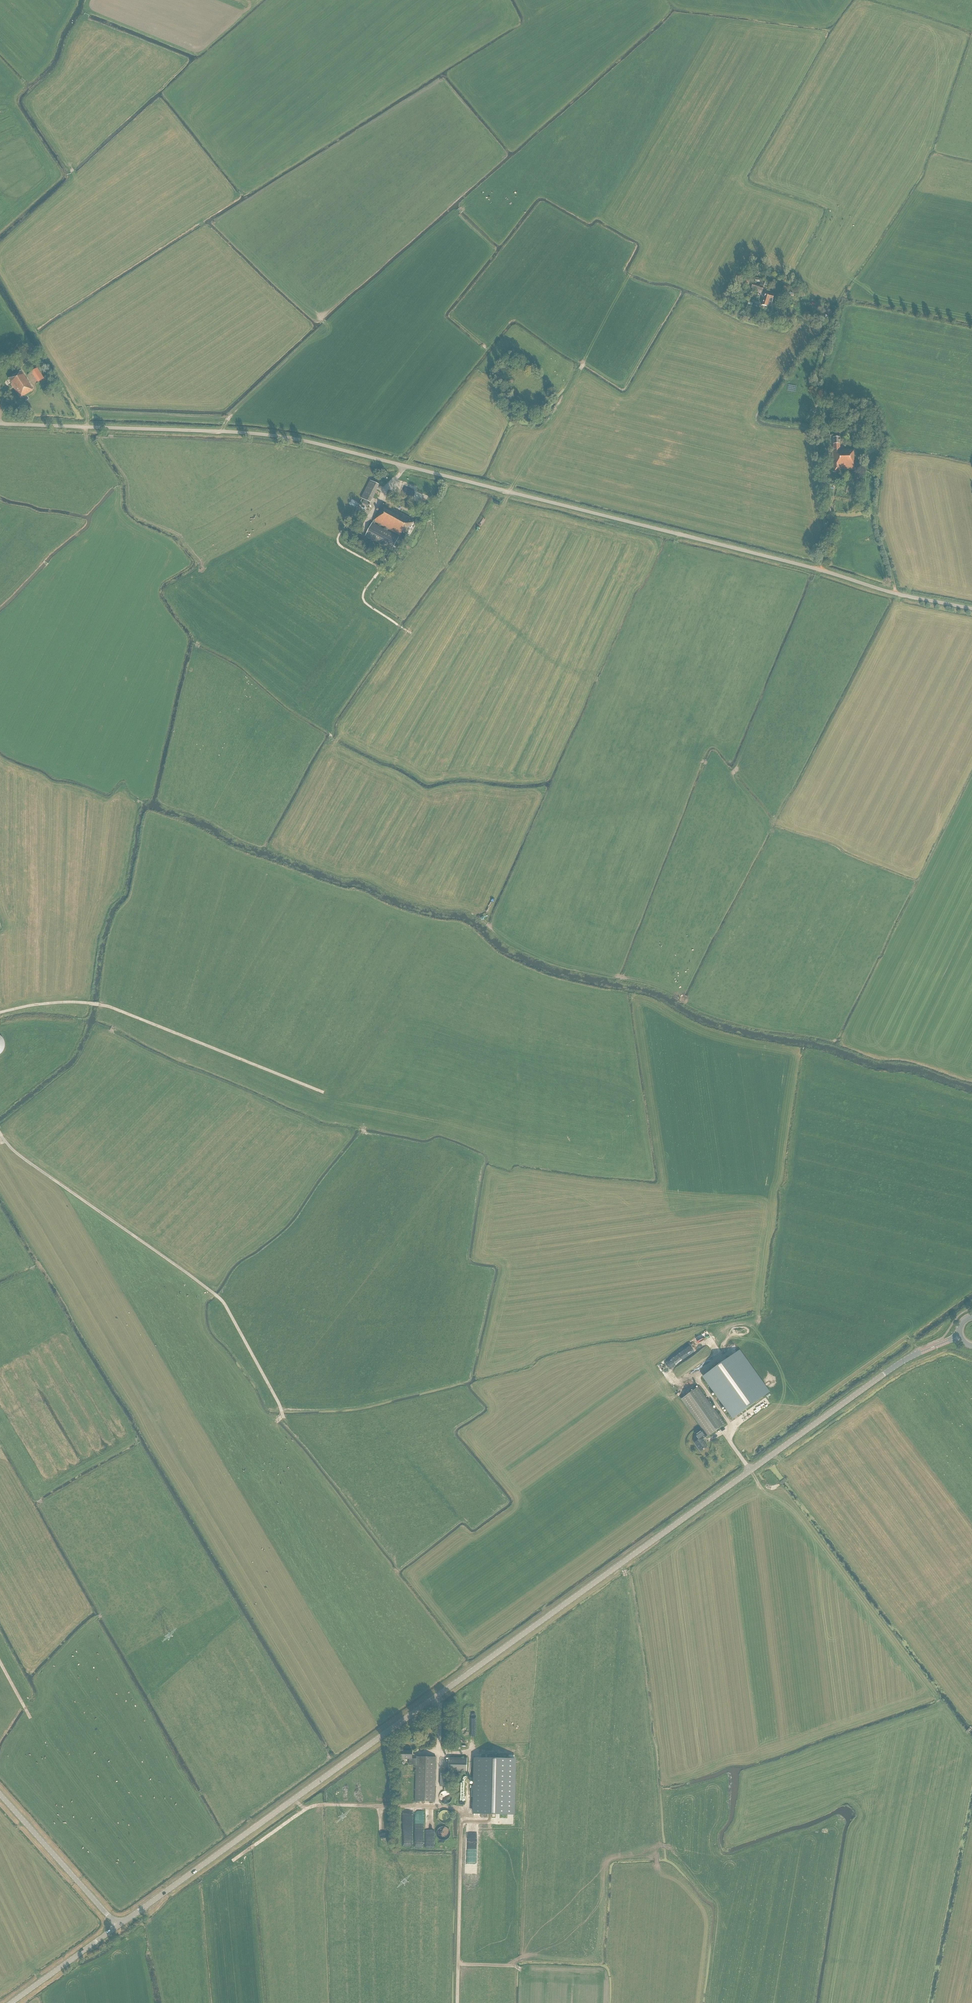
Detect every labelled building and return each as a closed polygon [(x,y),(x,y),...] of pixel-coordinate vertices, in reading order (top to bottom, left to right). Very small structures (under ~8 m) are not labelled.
[(753,284),(751,289),(758,291),(762,292),(764,286),(760,284),(759,286),(753,284)] [(770,306),(774,294),(766,292),(762,304),(762,306),(767,307),(767,305),(770,306)] [(23,396),(33,390),(21,371),(8,379),(14,388),(14,389),(20,398),(23,396)] [(853,470),(853,450),(839,449),(840,438),(833,438),(833,451),(832,451),(832,472),(840,472),(840,470),(853,470)] [(361,498),(370,503),(379,485),(370,480),(361,498)] [(380,508),(373,521),(375,522),(387,529),(388,529),(400,536),(402,532),(407,535),(414,524),(408,521),(410,518),(383,504),(381,508),(380,508)] [(372,523),(365,536),(392,551),(399,538),(387,531),(388,529),(387,529),(386,531),(374,524),(375,522),(373,521),(372,523)] [(733,1418),(769,1393),(739,1351),(703,1376),(733,1418)] [(715,1411),(698,1387),(681,1400),(702,1430),(695,1435),(699,1440),(694,1443),(700,1452),(703,1450),(707,1448),(701,1439),(706,1435),(707,1437),(725,1424),(715,1411)] [(416,1759),(412,1758),(412,1751),(401,1750),(401,1758),(409,1759),(409,1765),(416,1765),(415,1801),(435,1802),(436,1757),(416,1757),(416,1759)] [(467,1772),(467,1758),(449,1757),(449,1772),(467,1772)] [(513,1814),(515,1759),(475,1758),(474,1813),(513,1814)] [(448,1786),(448,1773),(440,1773),(440,1786),(448,1786)] [(446,1804),(447,1804),(448,1804),(449,1803),(450,1802),(451,1801),(451,1800),(452,1799),(452,1798),(452,1797),(452,1796),(452,1795),(451,1794),(450,1793),(449,1792),(448,1791),(447,1791),(446,1791),(445,1791),(444,1791),(443,1792),(442,1792),(441,1793),(440,1794),(439,1795),(439,1796),(439,1797),(439,1798),(439,1799),(440,1800),(440,1801),(441,1802),(442,1803),(443,1803),(444,1804),(445,1804),(446,1804)] [(445,1823),(446,1823),(447,1823),(448,1823),(449,1822),(450,1822),(450,1821),(451,1820),(451,1819),(451,1818),(451,1817),(451,1816),(451,1815),(451,1814),(450,1813),(450,1812),(449,1811),(448,1811),(447,1811),(446,1810),(445,1810),(444,1810),(443,1811),(442,1811),(441,1811),(440,1812),(439,1813),(439,1814),(439,1815),(438,1816),(438,1817),(438,1818),(439,1820),(439,1821),(440,1822),(441,1822),(442,1823),(443,1823),(444,1823),(445,1823)]
